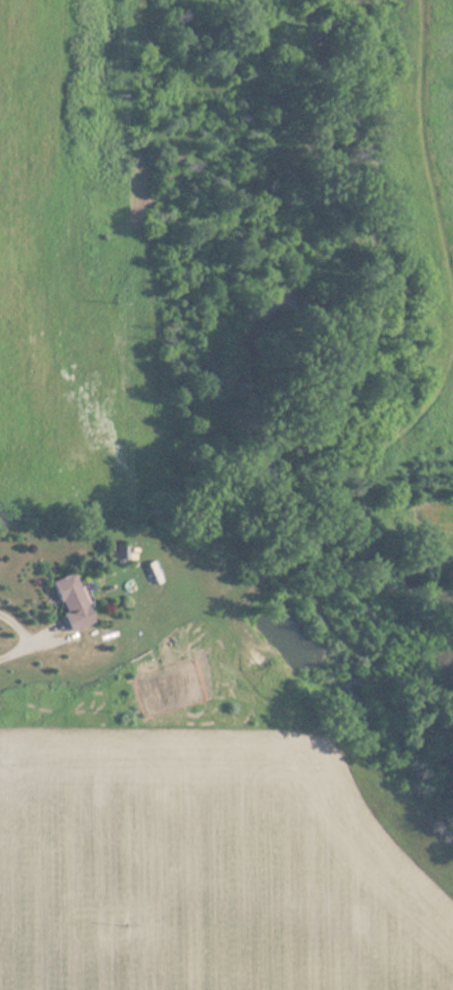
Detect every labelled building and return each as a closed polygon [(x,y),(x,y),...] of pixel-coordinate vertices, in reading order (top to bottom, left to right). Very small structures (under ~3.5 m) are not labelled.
[(49,582),(68,633),(90,625),(71,574),(49,582)]
